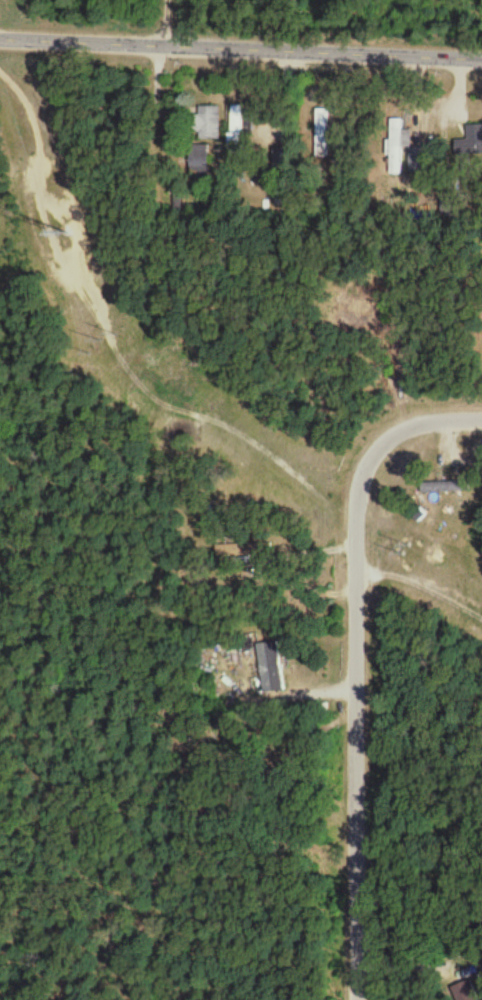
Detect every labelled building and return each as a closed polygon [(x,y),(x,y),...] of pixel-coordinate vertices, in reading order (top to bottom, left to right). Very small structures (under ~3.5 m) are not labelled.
[(200,142),(220,142),(220,109),(199,109),(199,118),(189,118),(189,136),(200,136),(200,142)] [(230,109),(230,149),(246,149),(246,109),(230,109)] [(333,111),(317,111),(318,160),(333,160),(333,111)] [(390,177),(426,175),(425,153),(412,153),(412,132),(403,133),(403,121),(389,121),(390,177)] [(465,127),(465,142),(455,142),(455,158),(481,158),(481,127),(465,127)] [(209,148),(191,148),(191,175),(209,175),(209,148)] [(420,484),(420,495),(463,495),(463,484),(420,484)] [(217,559),(255,559),(255,547),(217,547),(217,559)] [(255,646),(263,696),(285,692),(277,643),(255,646)] [(456,999),(479,999),(472,982),(452,990),(456,999)]
